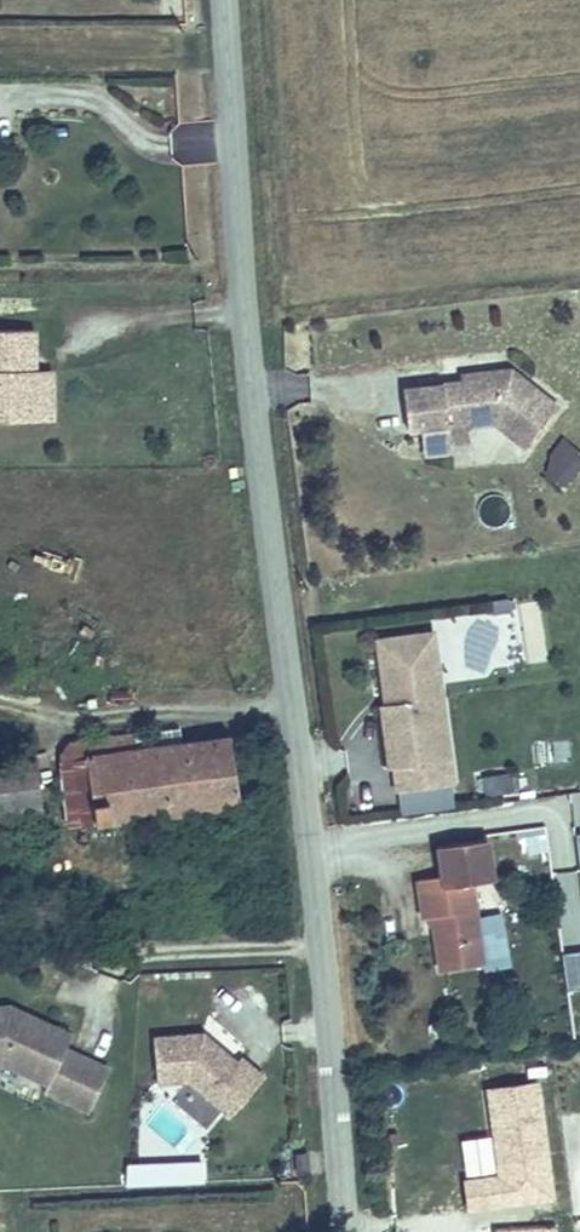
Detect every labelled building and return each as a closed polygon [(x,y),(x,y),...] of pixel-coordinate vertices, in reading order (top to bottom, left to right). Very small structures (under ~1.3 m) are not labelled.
[(0,324),(0,414),(42,412),(40,362),(38,322),(0,324)] [(468,373),(414,380),(419,421),(459,416),(457,407),(476,405),(478,418),(506,415),(537,440),(569,398),(521,360),(491,364),(491,371),(468,373)] [(55,361),(40,362),(42,412),(58,411),(55,361)] [(468,367),(468,373),(491,371),(491,364),(468,367)] [(459,416),(460,420),(478,418),(476,405),(457,407),(459,416)] [(566,491),(579,473),(579,452),(561,439),(538,471),(566,491)] [(373,637),(375,649),(419,643),(422,668),(433,667),(430,642),(428,629),(373,637)] [(445,756),(433,667),(422,668),(419,643),(375,649),(380,688),(387,687),(389,701),(381,701),(377,702),(385,765),(445,756)] [(387,687),(380,688),(381,701),(389,701),(387,687)] [(70,821),(237,797),(228,732),(182,738),(179,721),(70,736),(60,751),(70,821)] [(0,766),(0,795),(2,813),(40,808),(34,761),(0,766)] [(482,798),(515,795),(513,773),(480,776),(482,798)] [(437,868),(412,872),(419,913),(429,912),(437,964),(478,956),(464,874),(483,870),(477,836),(433,843),(437,868)] [(488,971),(509,967),(501,914),(480,917),(488,971)] [(561,957),(566,993),(579,991),(579,954),(561,957)] [(0,993),(0,1000),(1,1005),(19,1013),(23,1004),(0,993)] [(45,1075),(41,1085),(88,1106),(108,1061),(61,1039),(67,1024),(23,1004),(19,1013),(1,1005),(0,1000),(0,1055),(45,1075)] [(154,1033),(158,1079),(189,1076),(231,1111),(264,1072),(241,1052),(237,1056),(203,1028),(154,1033)] [(538,1083),(489,1089),(499,1177),(465,1181),(469,1209),(552,1199),(538,1083)] [(174,1102),(140,1102),(141,1161),(199,1160),(199,1121),(174,1122),(174,1102)] [(124,1165),(124,1188),(203,1188),(202,1165),(124,1165)]
